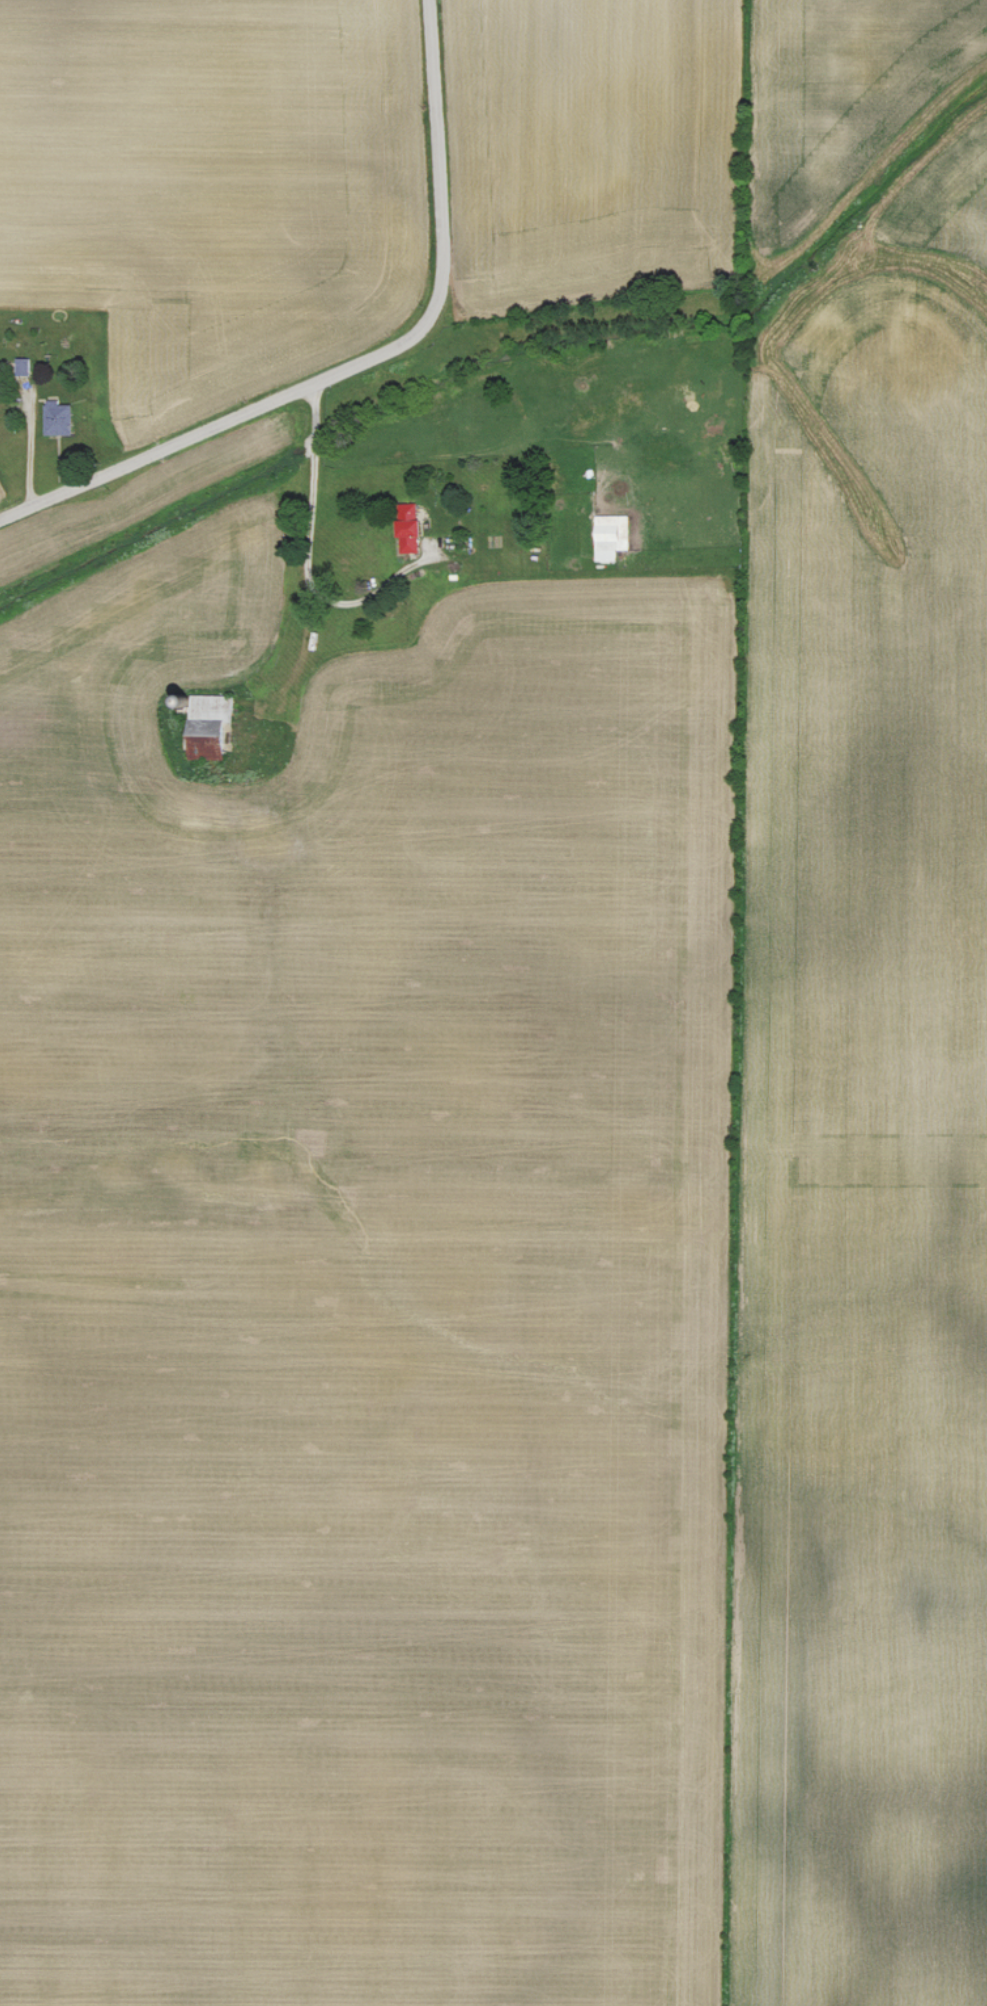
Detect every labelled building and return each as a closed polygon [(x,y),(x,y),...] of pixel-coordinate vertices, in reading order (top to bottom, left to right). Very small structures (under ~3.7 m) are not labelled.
[(15,374),(28,374),(28,357),(14,358),(15,374)] [(43,434),(69,434),(69,404),(55,404),(55,400),(42,400),(43,434)] [(393,536),(398,536),(398,552),(417,552),(416,503),(397,503),(397,520),(393,520),(393,536)] [(592,560),(615,561),(615,549),(628,549),(628,515),(593,515),(592,560)]
